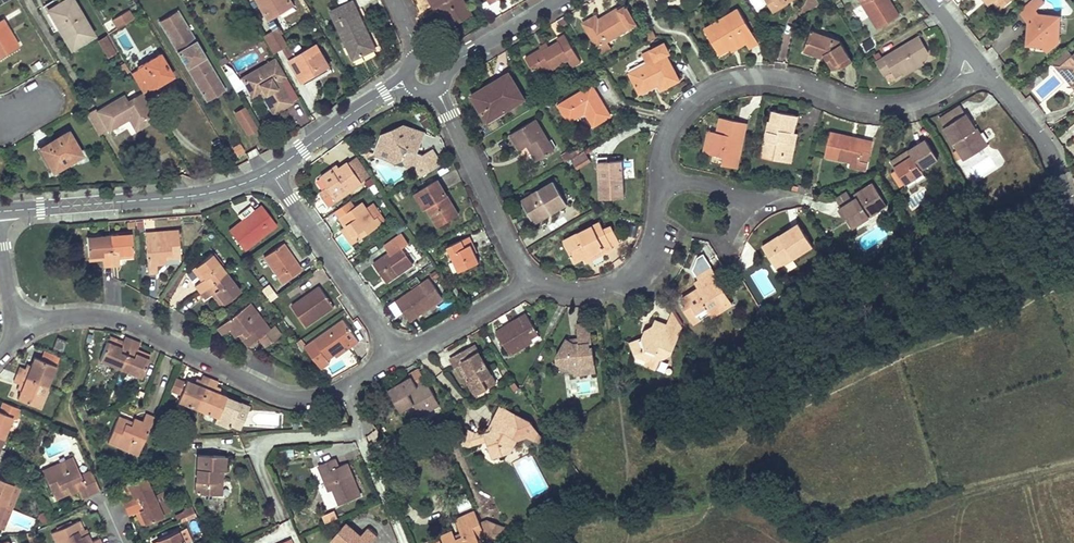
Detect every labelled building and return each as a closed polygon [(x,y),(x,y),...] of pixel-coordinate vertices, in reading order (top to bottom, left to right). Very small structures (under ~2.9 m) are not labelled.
[(81,16),(72,0),(64,0),(60,2),(83,41),(92,36),(81,16)] [(282,14),(293,7),(289,0),(258,0),(270,21),(282,14)] [(441,17),(447,28),(470,14),(462,0),(429,0),(434,8),(435,7),(441,17)] [(877,25),(899,12),(892,0),(861,0),(877,25)] [(992,1),(998,9),(1009,0),(991,0),(992,1)] [(582,20),(596,43),(635,20),(624,1),(597,16),(595,12),(582,20)] [(1024,43),(1031,44),(1039,45),(1046,38),(1052,45),(1057,41),(1059,14),(1036,11),(1027,1),(1015,10),(1025,22),(1030,27),(1025,31),(1024,43)] [(83,41),(60,2),(47,9),(69,48),(83,41)] [(375,50),(352,2),(330,13),(353,61),(375,50)] [(703,26),(718,51),(729,44),(731,48),(744,39),(747,45),(757,39),(737,5),(703,26)] [(134,18),(129,9),(112,18),(117,28),(134,18)] [(219,81),(177,11),(158,22),(200,92),(219,81)] [(16,46),(2,20),(0,21),(0,55),(16,46)] [(843,64),(852,58),(838,37),(811,26),(803,47),(820,54),(823,50),(832,66),(841,61),(843,64)] [(274,54),(283,49),(290,61),(296,58),(279,28),(264,36),(274,54)] [(525,55),(536,73),(550,64),(551,66),(568,56),(572,63),(580,58),(563,32),(556,36),(557,38),(543,47),(541,45),(525,55)] [(919,33),(876,59),(884,72),(892,67),(896,73),(926,55),(927,46),(919,33)] [(116,51),(108,38),(100,42),(108,55),(116,51)] [(1039,45),(1045,52),(1052,45),(1046,38),(1039,45)] [(629,70),(639,90),(658,80),(661,86),(679,77),(666,50),(668,49),(666,43),(659,43),(643,51),(647,60),(629,70)] [(315,81),(323,77),(331,72),(316,46),(296,58),(290,61),(302,81),(312,75),(314,78),(315,81)] [(1072,56),(1066,50),(1049,64),(1060,65),(1073,82),(1073,54),(1072,56)] [(142,94),(157,85),(171,77),(159,56),(130,73),(133,77),(141,92),(142,94)] [(262,95),(267,104),(273,113),(290,102),(278,80),(285,76),(274,58),(240,77),(251,95),(262,89),(265,93),(262,95)] [(223,66),(234,91),(243,87),(232,62),(223,66)] [(471,91),(486,117),(523,96),(508,70),(471,91)] [(312,75),(302,81),(303,84),(314,78),(312,75)] [(557,100),(567,118),(584,109),(592,123),(610,112),(591,81),(557,100)] [(146,118),(154,113),(142,94),(141,92),(126,101),(123,95),(96,110),(107,129),(128,117),(135,129),(148,121),(146,118)] [(247,106),(234,113),(247,136),(259,128),(247,106)] [(769,117),(762,147),(785,153),(789,132),(791,133),(796,112),(773,107),(771,117),(769,117)] [(98,134),(107,129),(96,110),(95,108),(85,113),(98,134)] [(943,123),(963,154),(988,139),(978,123),(975,126),(964,109),(943,123)] [(711,150),(710,157),(736,163),(746,119),(720,114),(717,128),(710,127),(707,139),(711,140),(708,149),(711,150)] [(526,142),(535,157),(553,147),(535,116),(509,131),(518,146),(526,142)] [(418,174),(438,162),(431,147),(423,151),(417,149),(424,130),(402,122),(379,132),(373,149),(365,147),(363,148),(366,154),(373,150),(413,166),(418,174)] [(829,128),(824,152),(858,160),(857,165),(865,166),(871,137),(863,136),(863,138),(851,135),(851,133),(829,128)] [(81,156),(74,144),(67,132),(39,149),(53,172),(81,156)] [(925,136),(890,157),(904,179),(923,167),(921,164),(937,153),(925,136)] [(244,151),(240,143),(232,147),(235,154),(244,151)] [(591,162),(585,151),(570,159),(577,171),(591,162)] [(597,158),(599,200),(625,199),(623,161),(607,162),(607,158),(597,158)] [(319,188),(328,200),(360,178),(347,159),(339,165),(336,161),(319,173),(326,183),(319,188)] [(414,189),(423,205),(426,204),(437,222),(457,210),(436,176),(414,189)] [(519,197),(533,219),(565,200),(552,178),(519,197)] [(839,203),(851,223),(886,201),(872,179),(853,191),(855,194),(851,196),(846,188),(836,194),(841,202),(839,203)] [(342,225),(352,239),(386,216),(373,197),(365,203),(361,198),(339,214),(345,223),(342,225)] [(228,231),(235,241),(243,251),(276,226),(260,206),(228,231)] [(562,236),(573,259),(583,254),(585,258),(612,245),(611,242),(619,238),(610,222),(603,226),(599,218),(562,236)] [(762,242),(775,264),(812,242),(798,220),(762,242)] [(372,259),(385,278),(412,260),(402,245),(409,240),(402,229),(395,235),(399,241),(372,259)] [(155,265),(160,265),(164,264),(164,261),(179,260),(177,230),(144,233),(147,274),(156,274),(155,265)] [(446,243),(457,267),(478,258),(473,248),(476,247),(469,233),(446,243)] [(118,266),(118,263),(118,260),(132,259),(130,234),(108,236),(110,267),(118,266)] [(110,267),(108,236),(86,237),(88,261),(102,260),(102,267),(110,267)] [(281,283),(291,277),(300,270),(282,244),(263,257),(281,283)] [(199,292),(225,273),(210,254),(191,269),(200,281),(194,286),(199,292)] [(684,305),(693,319),(709,310),(710,312),(731,300),(715,274),(717,273),(711,263),(696,272),(698,276),(694,278),(698,284),(684,293),(684,298),(686,302),(684,303),(684,305)] [(204,299),(207,297),(210,294),(219,306),(239,291),(225,273),(199,292),(204,299)] [(394,297),(407,316),(441,294),(428,275),(394,297)] [(333,307),(326,297),(319,287),(291,306),(305,327),(333,307)] [(394,301),(389,305),(397,315),(402,312),(394,301)] [(246,347),(249,344),(253,341),(260,350),(280,335),(272,326),(268,329),(249,304),(216,329),(221,335),(228,330),(234,337),(236,335),(246,347)] [(633,357),(654,364),(657,355),(667,351),(670,349),(680,320),(672,307),(667,321),(665,325),(669,334),(662,330),(659,334),(644,329),(641,335),(630,338),(635,350),(633,357)] [(526,310),(496,327),(509,350),(533,337),(531,333),(537,329),(526,310)] [(556,358),(577,370),(595,368),(592,343),(589,343),(589,339),(592,339),(589,319),(577,320),(578,334),(566,335),(555,353),(556,358)] [(326,360),(330,357),(334,355),(336,357),(358,342),(342,320),(313,341),(304,347),(307,352),(320,369),(329,363),(326,360)] [(760,325),(766,334),(774,330),(768,320),(760,325)] [(65,342),(57,338),(52,348),(61,352),(65,342)] [(120,369),(132,341),(124,338),(122,344),(109,338),(100,361),(120,369)] [(459,361),(476,390),(495,379),(473,340),(450,353),(456,363),(459,361)] [(139,344),(132,341),(120,369),(140,378),(149,355),(137,350),(138,347),(139,344)] [(19,367),(16,374),(47,386),(55,367),(34,358),(30,366),(26,364),(24,369),(22,368),(19,367)] [(665,372),(668,361),(660,359),(657,369),(665,372)] [(389,385),(403,410),(416,403),(420,411),(422,410),(427,419),(442,410),(436,401),(438,400),(418,364),(409,368),(414,378),(405,383),(402,377),(389,385)] [(47,386),(16,374),(13,382),(17,384),(15,389),(20,391),(17,399),(38,408),(47,386)] [(197,410),(209,379),(201,376),(200,380),(195,378),(193,384),(185,380),(184,382),(174,378),(169,391),(179,395),(177,401),(197,410)] [(217,383),(209,379),(197,410),(217,418),(215,422),(228,427),(230,426),(231,425),(234,416),(243,420),(248,407),(224,398),(225,397),(218,394),(220,389),(218,388),(215,387),(217,383)] [(2,438),(11,417),(15,419),(19,409),(3,402),(0,409),(0,437),(2,438)] [(88,417),(81,402),(74,405),(81,420),(88,417)] [(529,417),(500,402),(489,423),(474,427),(468,425),(461,438),(468,442),(486,436),(492,453),(510,447),(516,435),(520,436),(529,417)] [(132,422),(125,419),(118,416),(106,444),(136,456),(153,417),(145,413),(142,422),(133,418),(132,422)] [(234,416),(231,425),(240,429),(243,420),(234,416)] [(219,495),(220,483),(221,471),(223,471),(224,457),(197,455),(194,493),(219,495)] [(67,492),(68,493),(68,495),(77,491),(80,499),(98,491),(90,471),(80,475),(72,457),(41,471),(54,497),(67,492)] [(340,505),(350,500),(360,496),(346,463),(337,467),(333,458),(317,465),(328,491),(333,489),(340,505)] [(124,508),(153,495),(144,475),(121,485),(127,498),(121,501),(124,508)] [(3,506),(12,485),(0,480),(0,505),(3,506)] [(12,485),(3,506),(8,508),(17,487),(12,485)] [(571,490),(565,502),(573,505),(579,493),(571,490)] [(133,513),(139,526),(162,516),(157,503),(153,495),(124,508),(128,516),(133,513)] [(157,503),(162,516),(170,513),(164,500),(157,503)] [(0,505),(0,527),(8,508),(3,506),(0,505)] [(175,514),(177,520),(186,516),(184,511),(175,514)] [(322,516),(325,523),(336,518),(333,511),(322,516)] [(478,540),(486,538),(475,512),(457,520),(465,538),(456,542),(453,533),(430,542),(480,542),(478,540)] [(491,520),(482,523),(487,535),(495,531),(499,523),(491,520)] [(64,527),(50,533),(55,542),(100,542),(97,538),(90,541),(86,533),(83,535),(77,522),(64,527)] [(360,542),(363,538),(359,535),(344,522),(330,539),(335,542),(361,542),(360,542)] [(487,535),(491,542),(501,542),(507,527),(499,523),(495,531),(487,535)] [(190,540),(185,527),(177,531),(183,542),(190,540)] [(361,542),(370,542),(376,536),(366,528),(359,535),(363,538),(360,542),(361,542)] [(177,531),(157,540),(158,542),(183,542),(177,531)]
